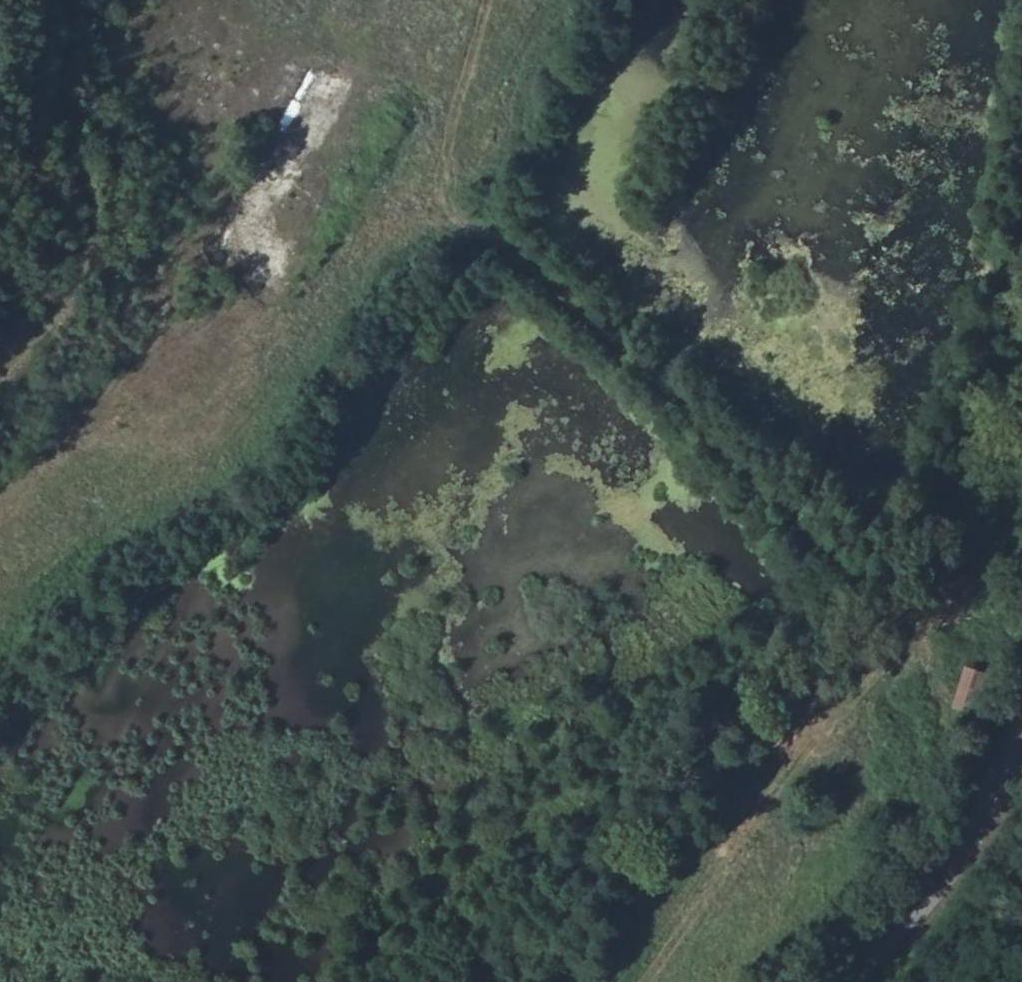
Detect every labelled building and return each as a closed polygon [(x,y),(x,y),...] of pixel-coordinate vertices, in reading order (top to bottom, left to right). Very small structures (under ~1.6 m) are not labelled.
[(966,666),(950,707),(978,717),(993,676),(966,666)]
